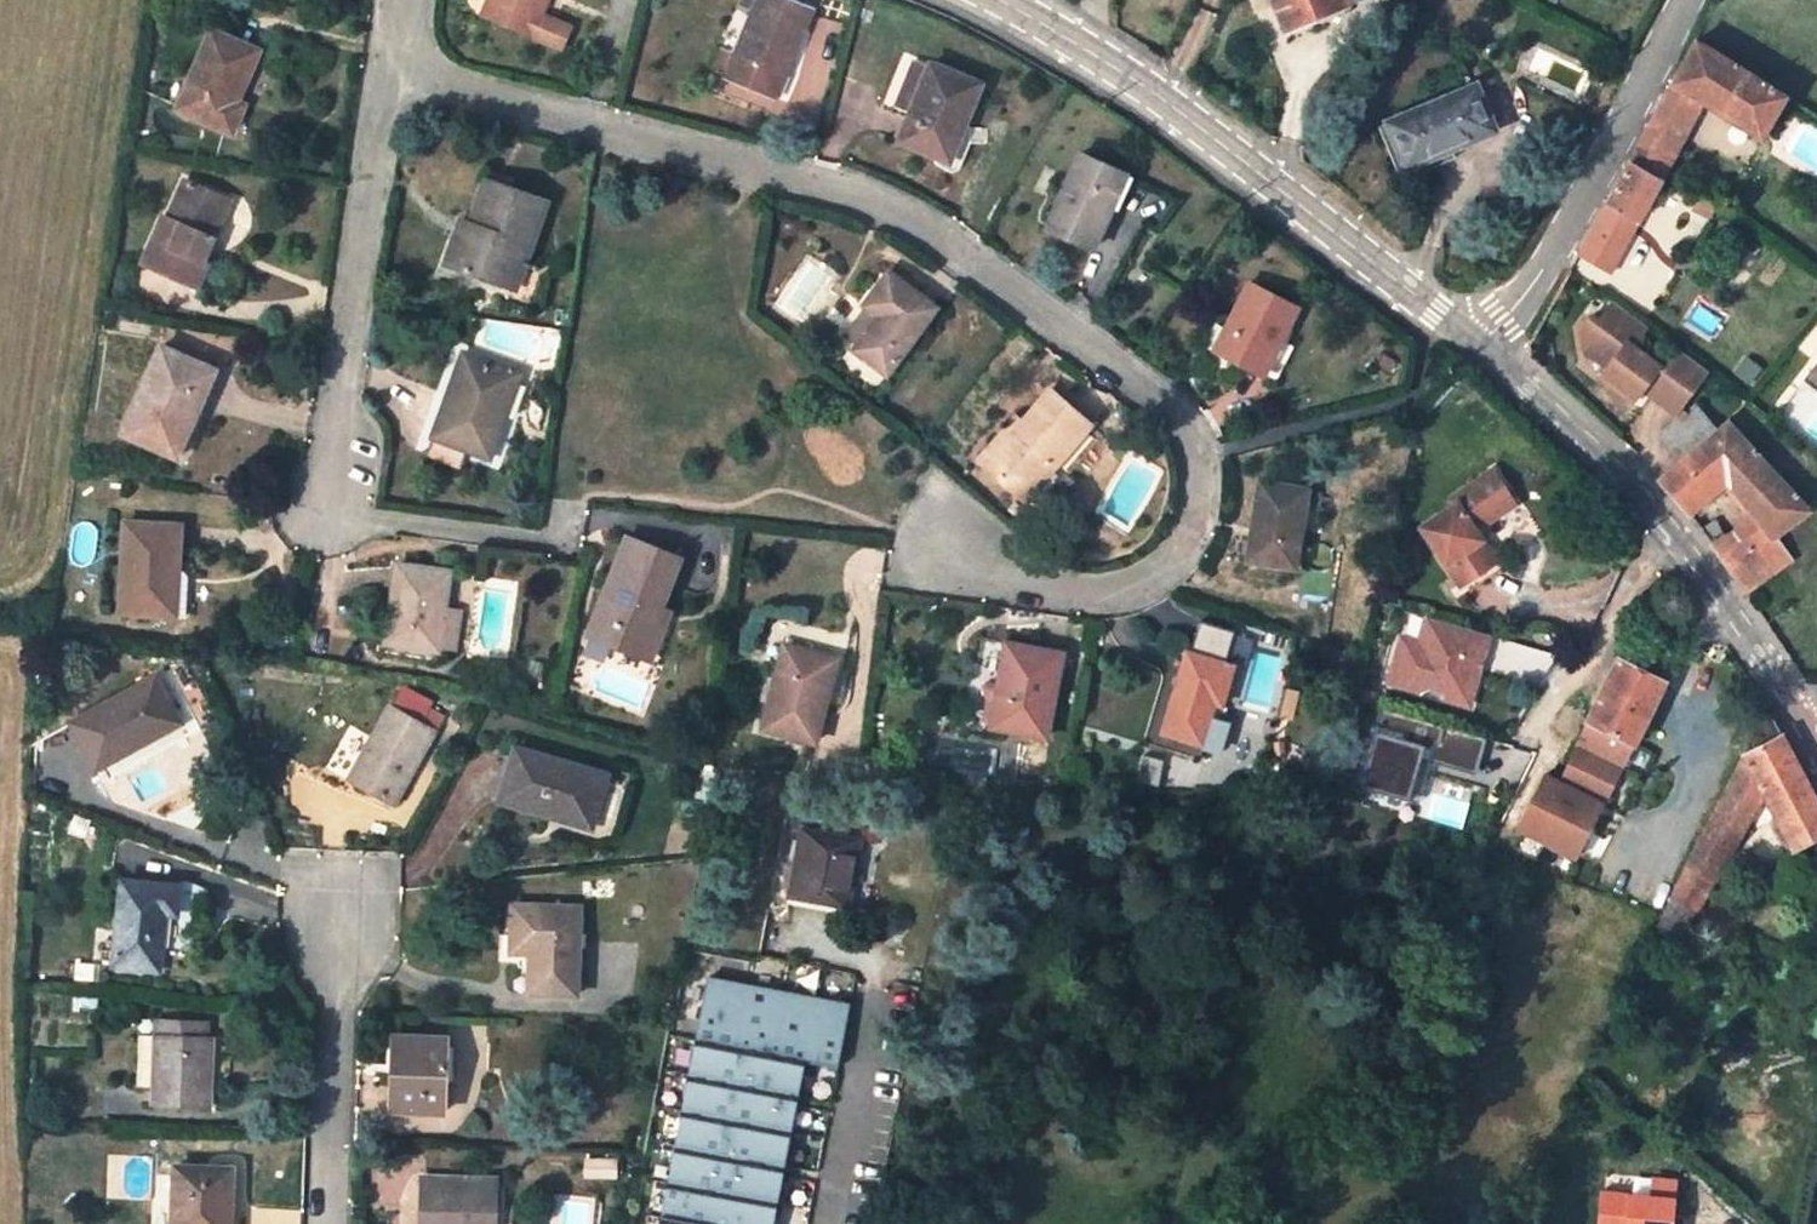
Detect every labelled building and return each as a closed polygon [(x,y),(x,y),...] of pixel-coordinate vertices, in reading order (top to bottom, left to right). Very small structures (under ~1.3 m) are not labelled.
[(485,16),(560,47),(567,29),(539,17),(546,0),(491,0),(485,16)] [(780,0),(760,0),(727,76),(770,95),(784,62),(788,64),(811,13),(780,0)] [(1285,29),(1346,4),(1344,0),(1274,0),(1285,29)] [(259,53),(211,32),(177,110),(231,133),(242,107),(234,104),(237,97),(240,99),(259,53)] [(1659,180),(1702,103),(1761,140),(1785,98),(1696,42),(1629,163),(1659,180)] [(770,95),(774,97),(788,64),(784,62),(770,95)] [(980,85),(931,65),(898,143),(938,160),(942,161),(959,119),(965,122),(980,85)] [(1493,131),(1475,87),(1389,123),(1408,167),(1449,150),(1493,131)] [(958,170),(969,143),(972,130),(965,122),(959,119),(942,161),(938,160),(936,165),(951,171),(958,170)] [(1408,167),(1389,123),(1378,128),(1402,181),(1454,159),(1449,150),(1408,167)] [(1120,176),(1077,157),(1045,229),(1090,249),(1109,207),(1106,206),(1120,176)] [(1578,256),(1610,273),(1659,180),(1629,163),(1578,256)] [(230,202),(183,182),(167,218),(163,217),(144,263),(200,286),(209,265),(204,263),(198,260),(205,245),(211,248),(230,202)] [(514,289),(545,202),(485,183),(470,226),(475,228),(469,244),(454,239),(445,264),(514,289)] [(1698,197),(1692,211),(1710,219),(1714,205),(1698,197)] [(475,228),(470,226),(460,222),(454,239),(469,244),(475,228)] [(204,263),(211,248),(205,245),(198,260),(204,263)] [(936,308),(888,273),(863,307),(878,317),(854,351),(887,376),(936,308)] [(1299,309),(1249,284),(1222,334),(1229,337),(1220,355),(1264,377),(1282,342),(1299,309)] [(1673,412),(1704,369),(1611,301),(1597,320),(1589,314),(1579,327),(1583,349),(1605,366),(1597,377),(1630,400),(1640,386),(1646,390),(1645,391),(1673,412)] [(1229,337),(1222,334),(1213,352),(1220,355),(1229,337)] [(1282,342),(1264,377),(1271,381),(1289,345),(1282,342)] [(202,367),(161,350),(122,434),(175,459),(197,411),(184,405),(202,367)] [(519,374),(463,354),(433,438),(466,450),(489,458),(519,374)] [(1801,382),(1816,395),(1816,361),(1801,382)] [(197,411),(215,373),(202,367),(184,405),(197,411)] [(1088,424),(1049,391),(1023,424),(1014,435),(1006,429),(979,462),(1015,492),(1043,459),(1053,467),(1088,424)] [(1806,512),(1726,424),(1716,432),(1695,407),(1661,436),(1682,461),(1660,480),(1682,508),(1722,476),(1756,518),(1725,536),(1714,521),(1700,531),(1745,594),(1790,560),(1773,538),(1806,512)] [(1023,424),(1015,419),(1006,429),(1014,435),(1023,424)] [(433,438),(426,455),(460,467),(466,450),(433,438)] [(1015,492),(1026,501),(1053,467),(1043,459),(1015,492)] [(1453,577),(1491,552),(1497,561),(1509,553),(1488,522),(1516,504),(1492,470),(1450,498),(1454,505),(1420,528),(1453,577)] [(1319,492),(1259,485),(1248,561),(1288,567),(1293,530),(1313,532),(1319,492)] [(188,616),(190,576),(185,571),(179,571),(181,525),(125,523),(121,613),(188,616)] [(679,562),(624,540),(590,630),(614,639),(611,646),(651,662),(668,619),(658,615),(661,608),(679,562)] [(1459,587),(1497,561),(1491,552),(1453,577),(1459,587)] [(399,566),(387,643),(434,650),(439,608),(443,609),(448,573),(399,566)] [(439,608),(434,650),(453,652),(458,610),(443,609),(439,608)] [(668,619),(670,612),(661,608),(658,615),(668,619)] [(1401,633),(1381,684),(1473,708),(1491,638),(1430,617),(1422,638),(1401,633)] [(590,630),(587,637),(611,646),(614,639),(590,630)] [(1045,738),(1061,653),(1006,644),(996,698),(1008,700),(1002,730),(1045,738)] [(835,660),(784,647),(764,731),(815,743),(835,660)] [(1233,667),(1185,653),(1161,732),(1202,744),(1214,705),(1222,707),(1233,667)] [(1572,864),(1660,684),(1617,662),(1574,748),(1562,774),(1547,767),(1518,829),(1568,853),(1565,860),(1572,864)] [(177,720),(153,679),(69,724),(95,771),(123,756),(120,751),(177,720)] [(435,697),(420,724),(433,732),(434,733),(451,705),(435,697)] [(996,698),(990,728),(1002,730),(1008,700),(996,698)] [(1696,911),(1762,794),(1792,849),(1816,835),(1816,808),(1764,704),(1763,706),(1669,896),(1681,903),(1696,911)] [(389,707),(349,779),(393,805),(433,732),(420,724),(389,707)] [(1362,784),(1419,799),(1429,761),(1478,774),(1487,737),(1381,710),(1362,784)] [(123,756),(181,725),(177,720),(120,751),(123,756)] [(605,776),(515,750),(500,802),(540,814),(542,810),(592,824),(605,776)] [(847,905),(860,841),(802,830),(789,894),(847,905)] [(179,886),(122,881),(113,965),(159,970),(165,914),(176,915),(179,886)] [(1663,938),(1676,912),(1681,903),(1669,896),(1666,904),(1661,913),(1652,931),(1663,938)] [(577,995),(578,908),(514,905),(513,936),(531,937),(531,953),(530,994),(577,995)] [(1577,919),(1573,911),(1566,915),(1570,923),(1577,919)] [(513,936),(513,953),(531,953),(531,937),(513,936)] [(706,980),(660,1223),(773,1223),(804,1062),(837,1068),(849,1006),(706,980)] [(207,1022),(156,1021),(155,1037),(153,1085),(152,1104),(209,1107),(213,1038),(207,1038),(207,1022)] [(155,1037),(140,1036),(138,1085),(153,1085),(155,1037)] [(443,1037),(394,1036),(393,1110),(442,1111),(443,1037)] [(615,1177),(616,1162),(587,1159),(586,1175),(615,1177)] [(174,1166),(171,1223),(227,1223),(227,1214),(231,1214),(234,1169),(174,1166)] [(1686,1213),(1673,1212),(1676,1176),(1648,1173),(1646,1194),(1595,1190),(1592,1223),(1685,1223),(1686,1213)] [(423,1178),(422,1223),(491,1223),(491,1207),(498,1207),(498,1188),(491,1188),(491,1179),(423,1178)]
